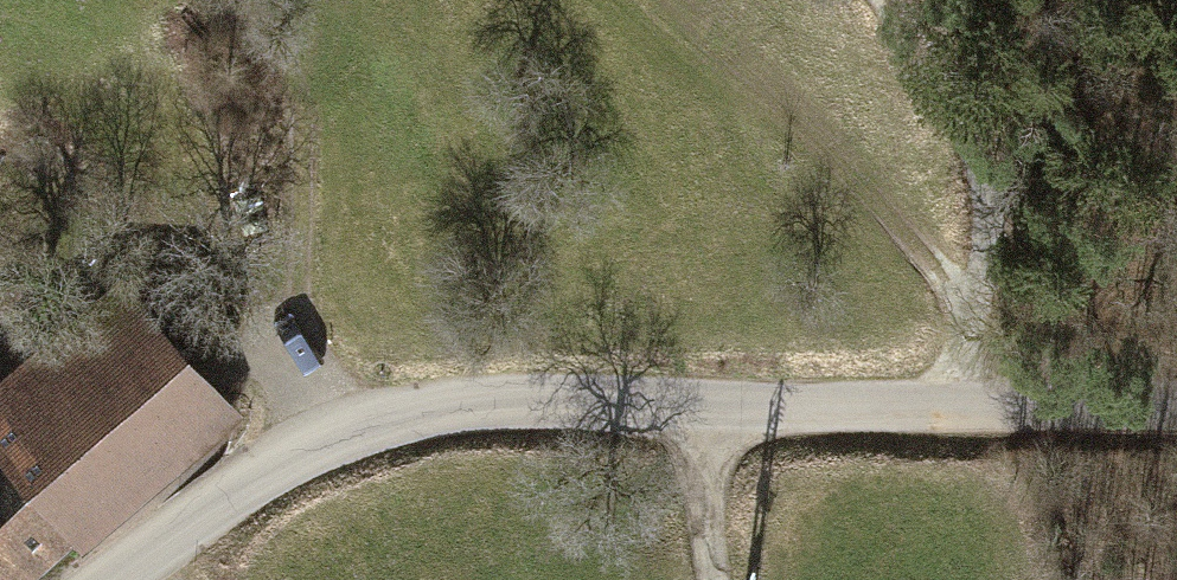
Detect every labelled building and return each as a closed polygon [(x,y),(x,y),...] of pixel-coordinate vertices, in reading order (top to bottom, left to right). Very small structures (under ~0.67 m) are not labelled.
[(240,423),(120,292),(0,400),(0,579),(45,579),(74,554),(83,564),(240,423)]
